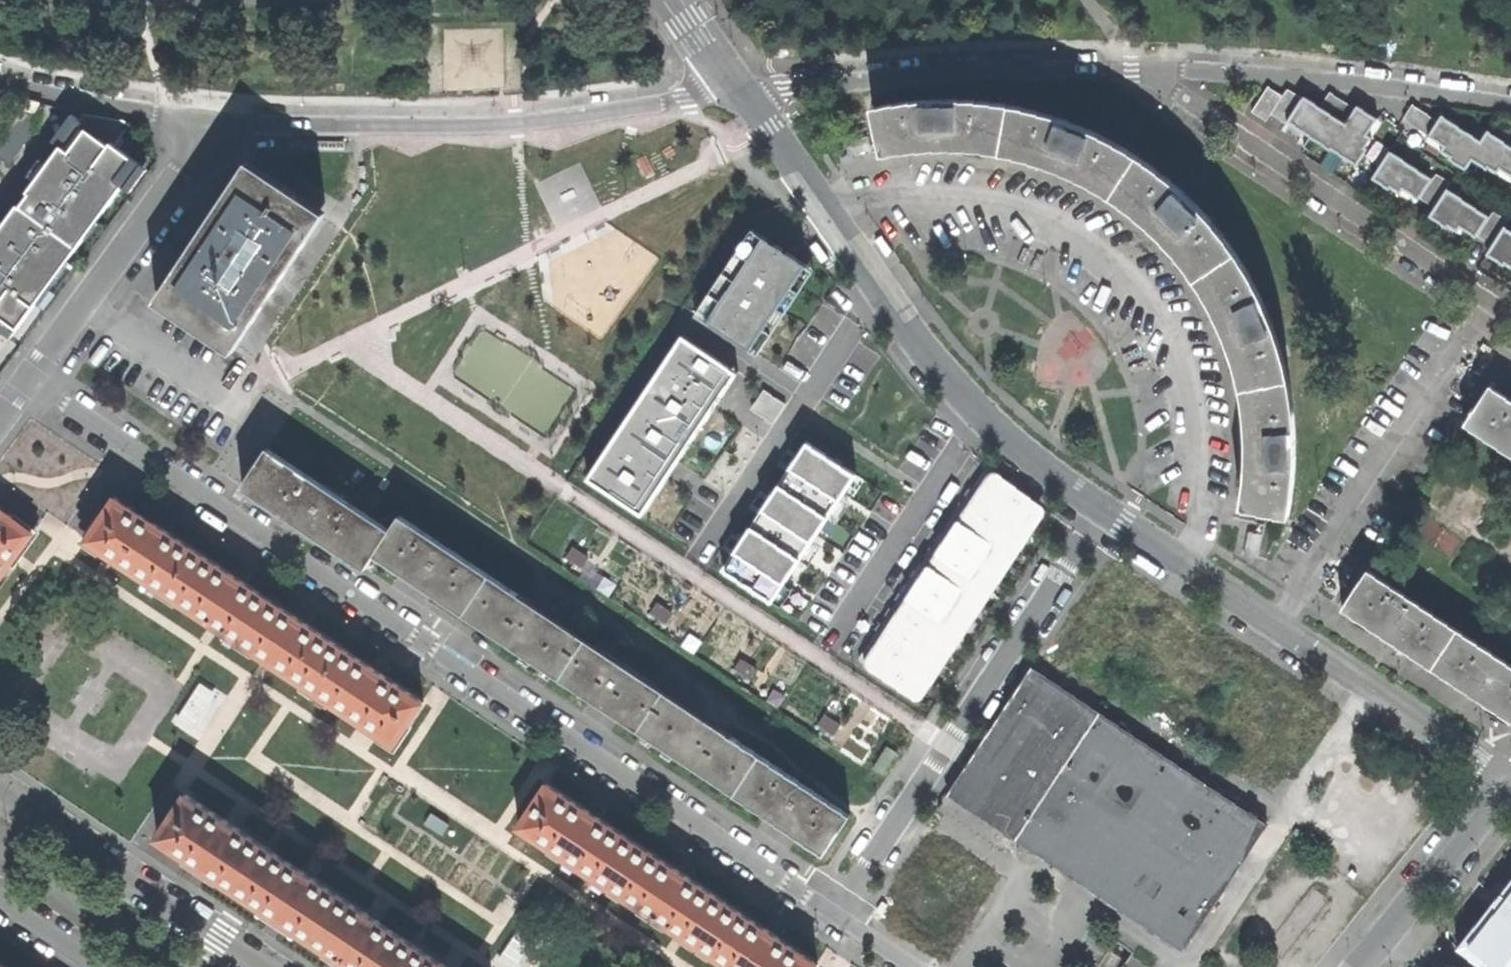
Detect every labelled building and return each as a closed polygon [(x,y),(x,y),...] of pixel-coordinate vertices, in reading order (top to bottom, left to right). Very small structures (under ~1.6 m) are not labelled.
[(1282,97),(1269,87),(1252,112),(1268,122),(1273,115),(1288,125),(1284,131),(1299,142),(1324,158),(1331,148),(1370,174),(1375,166),(1381,157),(1366,146),(1375,133),(1383,122),(1358,105),(1355,108),(1332,92),(1321,108),(1289,87),(1282,97)] [(967,147),(996,151),(1007,104),(975,99),(942,97),(903,100),(867,104),(878,154),(906,150),(936,147),(967,147)] [(1084,183),(1107,195),(1133,152),(1106,135),(1073,122),(1042,112),(1007,104),(996,151),(1026,157),(1056,168),(1084,183)] [(1404,120),(1431,137),(1429,140),(1445,151),(1472,167),(1478,157),(1494,167),(1510,178),(1510,146),(1492,134),(1486,143),(1445,117),(1441,124),(1413,106),(1404,120)] [(11,332),(137,166),(76,121),(0,221),(0,324),(11,332)] [(1171,252),(1191,278),(1230,249),(1212,225),(1188,198),(1161,173),(1133,152),(1107,195),(1129,210),(1152,229),(1171,252)] [(1432,181),(1390,153),(1375,175),(1418,203),(1420,200),(1422,197),(1437,207),(1448,189),(1452,184),(1436,174),(1432,181)] [(203,235),(160,300),(237,351),(328,215),(251,164),(203,235)] [(1489,217),(1448,189),(1437,207),(1431,215),(1475,244),(1478,240),(1481,236),(1493,244),(1506,225),(1508,221),(1493,211),(1489,217)] [(1506,225),(1493,244),(1492,246),(1490,249),(1510,263),(1510,229),(1506,225)] [(701,318),(699,322),(751,357),(753,353),(750,351),(810,263),(813,265),(814,262),(762,227),(759,231),(761,232),(702,319),(701,318)] [(881,237),(877,239),(890,257),(897,252),(887,239),(884,234),(881,237)] [(1230,358),(1237,388),(1282,377),(1275,343),(1263,311),(1250,280),(1230,249),(1191,278),(1205,301),(1222,332),(1230,358)] [(641,514),(737,371),(683,335),(587,478),(641,514)] [(1236,505),(1283,515),(1288,483),(1289,444),(1288,412),(1282,377),(1237,388),(1242,418),(1242,445),(1240,473),(1236,505)] [(1510,458),(1510,401),(1486,385),(1460,423),(1510,458)] [(807,435),(716,570),(770,606),(861,471),(807,435)] [(363,567),(373,553),(390,528),(267,446),(241,485),(305,527),(363,567)] [(852,657),(915,700),(1049,505),(986,462),(897,591),(852,657)] [(114,497),(85,540),(394,744),(421,703),(383,677),(384,674),(376,669),(370,665),(368,667),(305,626),(306,622),(301,619),(294,614),(291,616),(236,580),(236,576),(230,572),(224,568),(222,570),(168,535),(170,531),(162,526),(157,523),(155,525),(114,497)] [(0,512),(0,576),(30,533),(0,512)] [(785,827),(822,852),(838,828),(847,813),(736,739),(731,746),(507,596),(511,589),(399,514),(390,528),(373,553),(399,570),(601,705),(785,827)] [(1436,669),(1462,630),(1370,569),(1344,607),(1391,638),(1436,669)] [(1462,630),(1436,669),(1479,698),(1510,719),(1510,663),(1462,630)] [(1405,655),(1396,667),(1472,722),(1481,709),(1405,655)] [(1038,855),(1181,948),(1262,823),(1235,805),(1239,799),(1199,771),(1194,778),(1029,667),(1016,688),(998,715),(974,753),(947,795),(980,817),(1038,855)] [(729,966),(818,966),(782,943),(784,940),(777,936),(771,932),(770,935),(692,883),(694,880),(687,875),(682,872),(680,875),(602,823),(603,821),(596,815),(589,811),(588,813),(545,785),(518,828),(729,966)] [(381,927),(382,923),(370,915),(367,918),(315,883),(316,880),(302,871),(300,873),(239,832),(241,829),(228,821),(226,824),(187,797),(158,840),(198,866),(197,869),(201,872),(207,876),(208,873),(276,917),(274,921),(278,923),(284,927),(286,924),(340,960),(338,964),(342,966),(343,966),(348,966),(349,966),(350,966),(442,966),(381,927)] [(1494,908),(1463,945),(1489,966),(1510,966),(1510,887),(1494,908)]
